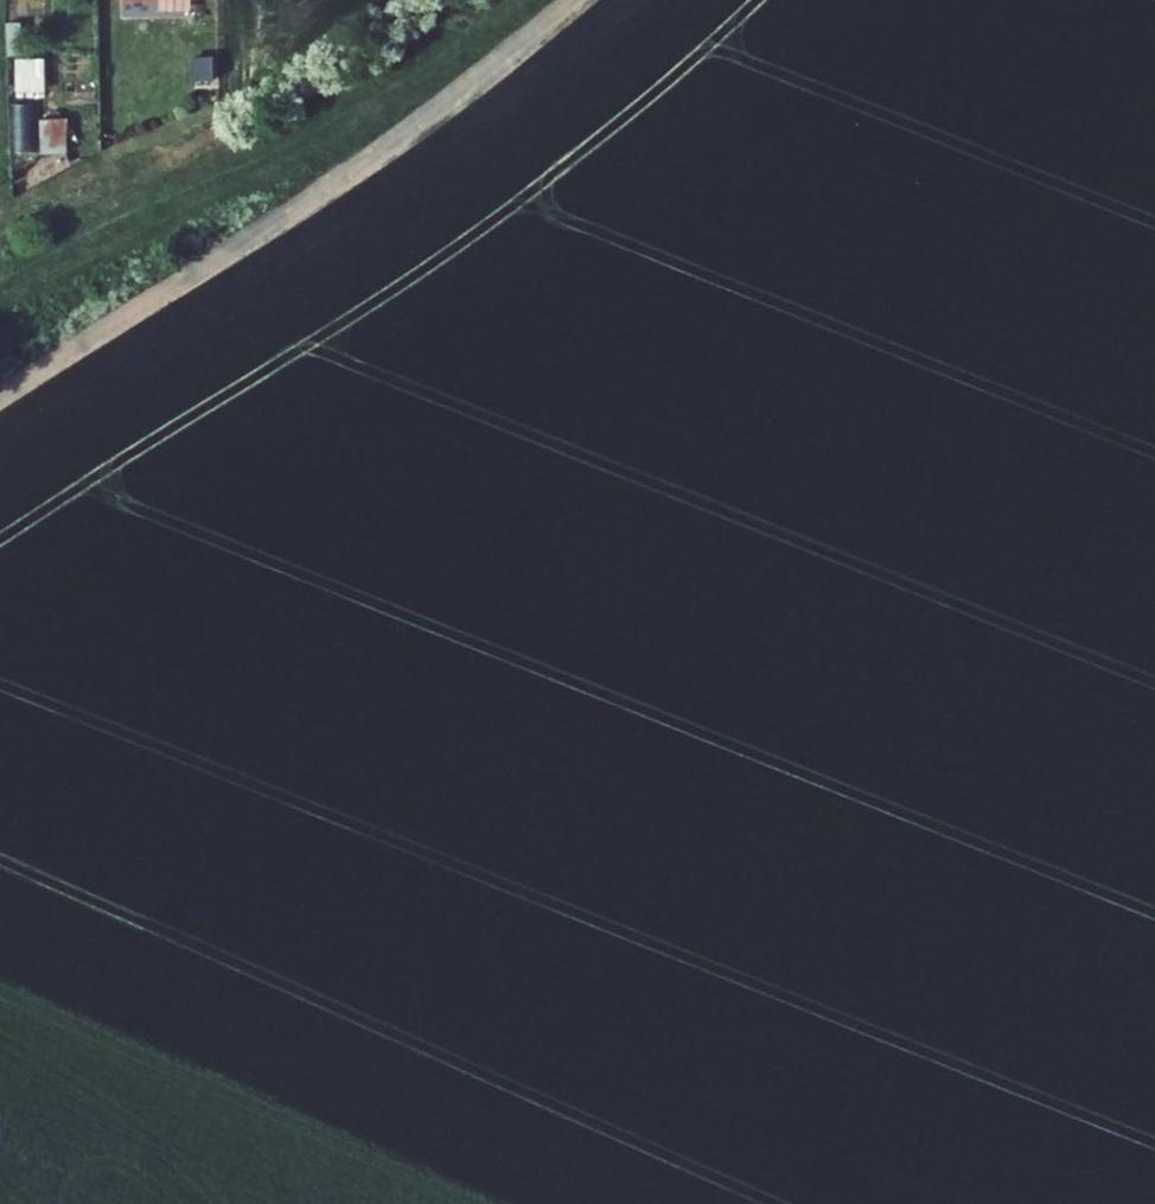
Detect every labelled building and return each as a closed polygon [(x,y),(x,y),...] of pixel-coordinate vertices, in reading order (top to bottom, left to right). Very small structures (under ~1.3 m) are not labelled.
[(50,88),(48,54),(18,56),(20,89),(50,88)] [(42,151),(70,150),(69,115),(41,116),(42,151)]
